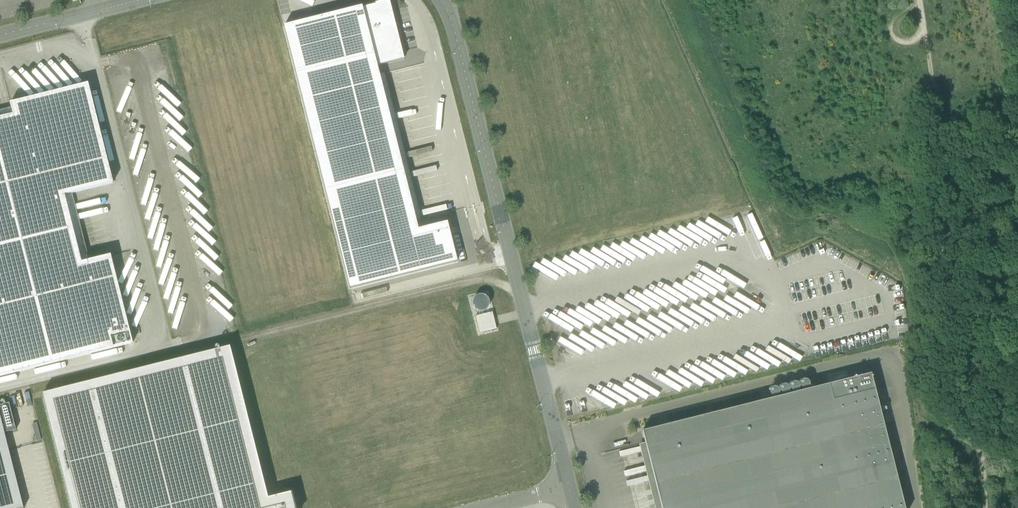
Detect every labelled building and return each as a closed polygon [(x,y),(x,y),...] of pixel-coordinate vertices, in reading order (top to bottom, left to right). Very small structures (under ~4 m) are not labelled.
[(349,287),(456,260),(446,221),(417,228),(376,64),(402,57),(388,0),(379,0),(283,24),(349,287)] [(132,343),(110,256),(87,262),(81,263),(64,196),(70,194),(113,184),(88,84),(10,104),(12,110),(13,115),(0,118),(0,377),(132,343)] [(170,129),(167,133),(187,150),(190,147),(170,129)] [(631,259),(633,255),(609,244),(608,248),(631,259)] [(598,265),(574,253),(571,258),(564,255),(561,261),(555,258),(552,264),(577,276),(583,265),(595,271),(598,265)] [(720,270),(718,273),(740,287),(742,283),(720,270)] [(468,295),(473,313),(493,308),(489,290),(468,295)] [(214,308),(232,324),(235,320),(217,304),(214,308)] [(475,317),(479,334),(496,330),(492,313),(475,317)] [(549,315),(547,320),(571,331),(573,326),(549,315)] [(71,507),(294,507),(291,493),(267,499),(229,347),(42,394),(71,507)] [(703,365),(701,371),(724,379),(725,374),(735,378),(735,371),(745,375),(748,369),(755,372),(758,370),(755,364),(766,369),(769,367),(766,362),(777,366),(778,365),(774,357),(789,363),(796,359),(767,348),(767,354),(754,349),(759,358),(745,353),(745,359),(734,355),(732,359),(721,359),(723,363),(710,363),(713,368),(703,365)] [(677,374),(702,386),(705,380),(681,367),(677,374)] [(870,375),(642,432),(661,507),(904,507),(870,375)] [(649,393),(658,397),(661,391),(655,389),(657,385),(646,381),(646,382),(631,376),(629,384),(625,382),(622,388),(609,383),(606,389),(603,387),(600,394),(625,404),(627,399),(635,402),(637,396),(647,400),(649,393)] [(10,450),(5,430),(12,428),(6,404),(0,405),(0,507),(24,507),(10,450)]
